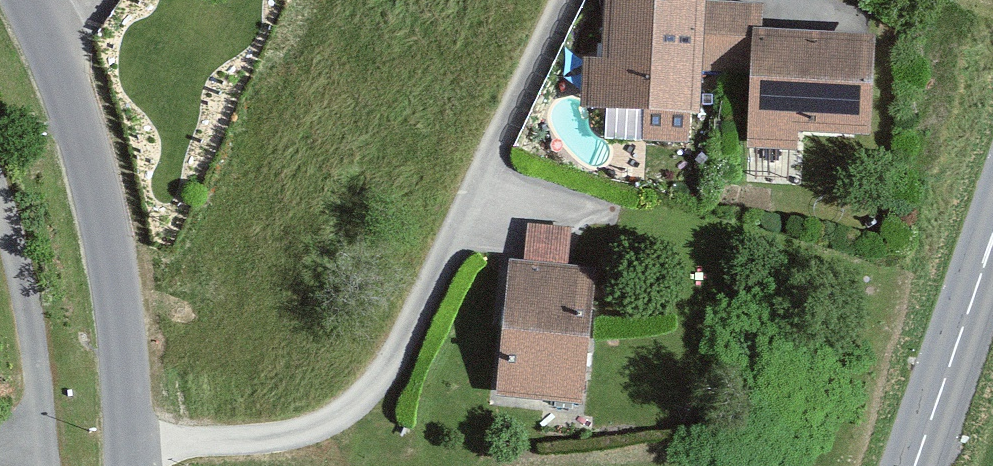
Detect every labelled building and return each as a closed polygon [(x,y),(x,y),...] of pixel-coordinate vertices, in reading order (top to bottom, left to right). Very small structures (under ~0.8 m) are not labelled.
[(605,59),(585,58),(583,105),(644,108),(642,139),(697,142),(703,0),(608,0),(605,59)] [(873,35),(754,29),(748,142),(798,144),(799,131),(868,135),(873,35)] [(584,262),(501,253),(487,387),(570,396),(584,262)]
